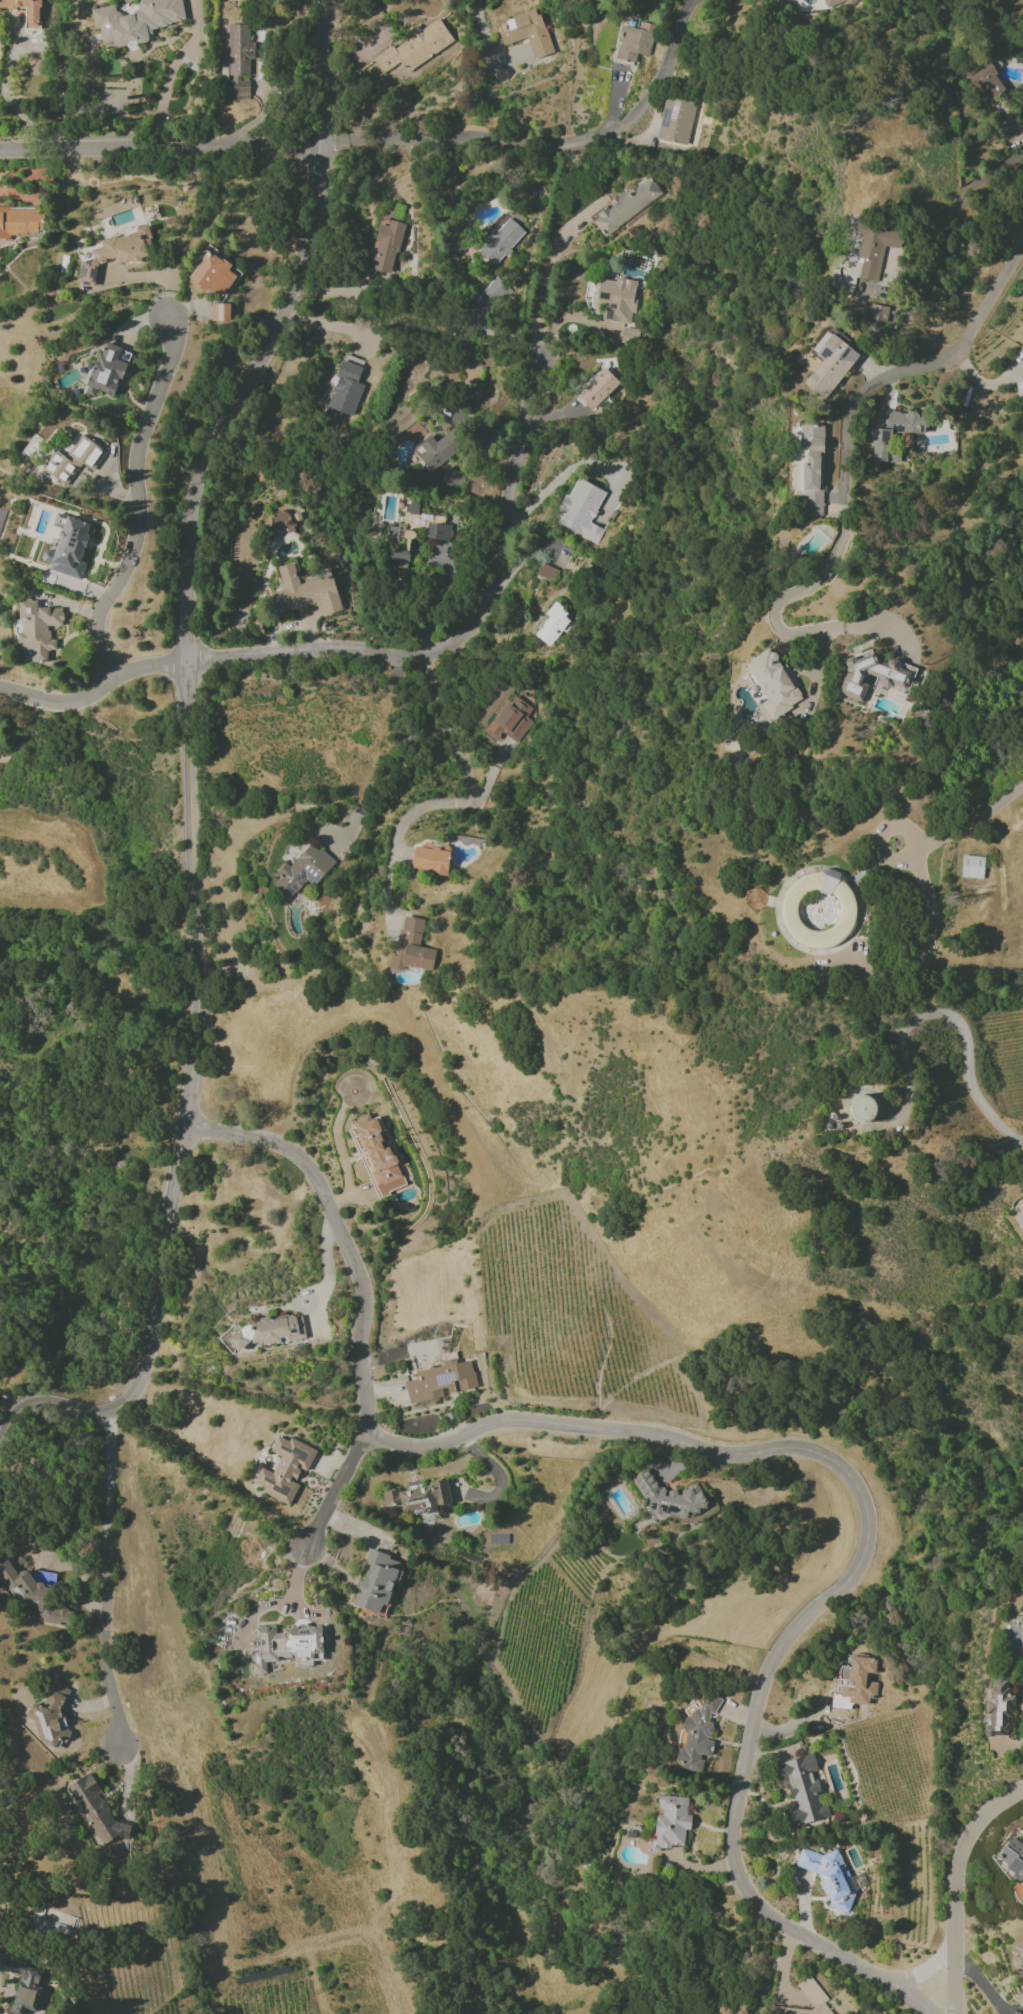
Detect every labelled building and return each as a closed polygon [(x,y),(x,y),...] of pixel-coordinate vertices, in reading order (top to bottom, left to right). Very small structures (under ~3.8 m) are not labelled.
[(41,0),(0,0),(0,8),(25,8),(26,29),(41,29),(41,0)] [(119,47),(120,47),(121,47),(149,43),(150,28),(185,22),(181,0),(138,0),(137,12),(123,14),(116,14),(115,5),(91,9),(94,27),(99,28),(102,45),(119,47)] [(833,13),(847,0),(821,0),(833,13)] [(552,53),(539,9),(495,22),(503,45),(527,38),(533,59),(552,53)] [(372,58),(382,73),(400,62),(406,72),(454,43),(439,18),(419,30),(416,24),(406,30),(410,38),(394,48),(392,46),(372,58)] [(656,25),(639,22),(638,29),(622,25),(615,60),(635,64),(637,54),(649,57),(656,25)] [(228,24),(228,66),(220,66),(220,80),(228,79),(228,98),(248,98),(248,76),(249,76),(249,56),(256,56),(256,40),(247,40),(247,24),(228,24)] [(985,104),(1005,89),(982,56),(961,71),(985,104)] [(656,140),(687,146),(695,103),(664,98),(656,140)] [(662,196),(649,176),(590,217),(603,237),(662,196)] [(9,239),(9,237),(43,237),(42,208),(0,208),(0,239),(9,239)] [(526,233),(510,217),(492,236),(490,235),(476,249),(494,266),(526,233)] [(392,274),(404,224),(389,220),(388,224),(381,223),(370,270),(392,274)] [(78,285),(97,287),(100,263),(112,261),(123,263),(148,259),(146,246),(152,245),(149,225),(137,227),(136,233),(99,240),(101,248),(91,249),(89,260),(81,262),(78,285)] [(241,274),(209,245),(201,254),(205,258),(187,277),(203,292),(208,286),(220,297),(241,274)] [(600,279),(597,304),(607,305),(605,321),(634,325),(640,281),(615,278),(615,281),(600,279)] [(482,295),(491,306),(508,292),(499,281),(482,295)] [(873,294),(882,301),(887,294),(878,288),(873,294)] [(229,321),(230,303),(211,303),(211,321),(229,321)] [(888,307),(869,303),(866,320),(885,324),(888,307)] [(825,400),(858,354),(836,339),(840,333),(830,326),(811,352),(822,359),(803,384),(825,400)] [(114,397),(125,364),(117,361),(121,348),(101,341),(84,393),(94,396),(95,391),(114,397)] [(352,417),(362,385),(357,383),(362,367),(342,361),(323,417),(338,422),(341,413),(352,417)] [(574,395),(589,412),(620,385),(605,368),(574,395)] [(924,433),(925,417),(916,417),(917,414),(884,413),(884,427),(869,426),(869,445),(873,445),(873,462),(900,463),(900,449),(890,449),(891,433),(924,433)] [(824,425),(800,425),(799,451),(792,451),(792,463),(796,463),(796,491),(804,491),(803,516),(822,516),(824,425)] [(431,436),(414,451),(432,472),(460,448),(447,433),(436,442),(431,436)] [(105,451),(81,436),(67,458),(56,451),(43,471),(66,485),(79,463),(93,471),(105,451)] [(465,472),(447,464),(438,486),(455,493),(465,472)] [(557,524),(597,543),(603,530),(590,523),(605,492),(577,478),(568,497),(564,495),(557,509),(563,511),(557,524)] [(453,526),(443,523),(444,519),(418,511),(419,504),(407,501),(399,528),(390,526),(386,540),(397,543),(395,551),(391,549),(388,559),(397,562),(396,566),(406,569),(415,539),(447,548),(453,526)] [(273,512),(270,525),(299,530),(301,517),(273,512)] [(81,579),(86,562),(82,561),(92,525),(65,517),(56,550),(47,548),(41,568),(81,579)] [(333,575),(299,584),(294,563),(278,567),(283,589),(271,592),(276,613),(320,603),(323,615),(342,611),(333,575)] [(21,643),(21,650),(31,651),(31,662),(47,662),(47,650),(55,650),(55,639),(49,639),(49,630),(47,630),(47,626),(62,626),(62,607),(37,608),(37,600),(18,601),(19,619),(17,619),(17,643),(21,643)] [(545,613),(549,617),(534,634),(548,647),(571,622),(565,617),(568,613),(555,602),(545,613)] [(768,718),(803,702),(791,676),(792,675),(787,664),(780,667),(771,649),(742,663),(752,683),(756,681),(766,700),(761,703),(768,718)] [(837,694),(862,702),(868,684),(864,682),(867,675),(876,678),(874,685),(890,691),(892,684),(909,690),(911,682),(920,686),(926,671),(890,659),(889,661),(861,651),(858,659),(850,656),(837,694)] [(273,885),(290,899),(306,880),(315,888),(336,863),(311,842),(290,866),(285,862),(276,873),(279,876),(273,885)] [(415,842),(412,872),(447,876),(450,846),(415,842)] [(961,878),(983,878),(983,856),(961,856),(961,878)] [(818,871),(808,872),(801,875),(795,879),(788,885),(783,895),(780,906),(780,916),(783,925),(787,934),(793,940),(804,946),(814,949),(824,949),(834,945),(842,941),(849,934),(853,927),(856,919),(857,912),(856,904),(854,895),(851,889),(848,885),(844,881),(845,879),(839,872),(827,868),(818,869),(818,871)] [(743,906),(763,909),(766,891),(745,888),(743,906)] [(432,971),(436,950),(419,947),(424,919),(401,915),(392,969),(403,971),(404,966),(432,971)] [(860,1124),(879,1112),(867,1094),(848,1106),(860,1124)] [(305,1338),(302,1315),(269,1320),(269,1317),(259,1318),(260,1326),(229,1330),(232,1349),(305,1338)] [(408,1404),(441,1398),(439,1390),(446,1388),(447,1393),(476,1389),(471,1357),(441,1362),(442,1366),(431,1368),(429,1361),(416,1363),(418,1379),(404,1381),(408,1404)] [(316,1450),(278,1434),(270,1452),(280,1456),(273,1473),(261,1468),(254,1483),(264,1488),(262,1493),(289,1505),(298,1484),(295,1483),(301,1469),(307,1472),(316,1450)] [(631,1475),(632,1479),(642,1497),(649,1496),(651,1512),(652,1515),(678,1512),(682,1518),(688,1515),(697,1514),(709,1506),(696,1484),(678,1495),(676,1491),(663,1492),(662,1482),(685,1469),(679,1459),(654,1462),(631,1475)] [(451,1506),(447,1481),(390,1490),(393,1505),(400,1504),(401,1513),(420,1510),(421,1516),(437,1513),(437,1508),(451,1506)] [(352,1607),(386,1616),(401,1560),(369,1551),(365,1564),(367,1565),(363,1580),(360,1579),(352,1607)] [(18,1605),(35,1603),(37,1613),(44,1624),(68,1621),(66,1603),(55,1604),(55,1601),(49,1592),(48,1587),(55,1582),(54,1573),(48,1574),(49,1579),(38,1581),(37,1577),(34,1572),(30,1574),(27,1571),(15,1572),(4,1555),(0,1557),(0,1578),(18,1605)] [(325,1660),(323,1625),(278,1628),(278,1626),(254,1627),(255,1639),(259,1639),(259,1650),(251,1650),(252,1675),(266,1674),(265,1662),(277,1662),(277,1659),(295,1658),(295,1666),(312,1665),(312,1661),(325,1660)] [(880,1659),(849,1656),(847,1679),(840,1678),(839,1695),(832,1694),(830,1707),(849,1709),(850,1701),(875,1704),(877,1683),(865,1681),(866,1673),(878,1674),(880,1659)] [(1010,1736),(1011,1695),(1007,1695),(1007,1680),(987,1680),(985,1735),(1010,1736)] [(55,1683),(69,1691),(59,1711),(61,1718),(63,1717),(67,1730),(71,1732),(65,1743),(62,1741),(56,1750),(39,1740),(34,1721),(26,1716),(34,1702),(42,1705),(51,1689),(52,1690),(55,1683)] [(701,1773),(703,1755),(711,1756),(713,1743),(708,1740),(712,1731),(713,1724),(708,1721),(721,1701),(722,1693),(712,1688),(698,1710),(687,1709),(686,1717),(682,1725),(676,1759),(682,1762),(681,1769),(701,1773)] [(778,1763),(782,1781),(787,1780),(795,1811),(788,1813),(791,1827),(830,1817),(827,1804),(822,1806),(814,1772),(817,1771),(813,1754),(778,1763)] [(65,1787),(101,1845),(115,1837),(129,1840),(132,1825),(114,1821),(98,1795),(101,1792),(89,1772),(65,1787)] [(684,1848),(684,1829),(690,1830),(691,1815),(686,1815),(687,1798),(658,1796),(658,1809),(662,1809),(662,1817),(656,1817),(654,1846),(684,1848)] [(1011,1836),(997,1858),(1007,1865),(1006,1870),(1019,1879),(1022,1882),(1022,1845),(1011,1836)] [(848,1913),(854,1894),(837,1849),(822,1855),(800,1848),(795,1867),(818,1874),(829,1903),(828,1907),(848,1913)] [(1008,1948),(1015,1970),(1019,1968),(1022,1979),(1022,1943),(1008,1948)] [(45,1984),(41,1983),(45,1968),(22,1962),(23,1961),(13,1958),(13,1959),(8,1958),(10,1950),(0,1947),(0,1965),(5,1967),(6,1965),(11,1966),(11,1967),(20,1969),(20,1968),(26,1970),(24,1979),(22,1978),(17,2001),(14,2001),(12,2009),(18,2010),(19,2012),(20,2013),(22,2013),(25,2012),(26,2011),(27,2010),(27,2008),(27,2006),(26,2005),(26,2004),(28,2004),(39,2007),(45,1984)] [(809,2010),(772,2007),(771,2013),(832,2013),(826,2004),(826,2001),(810,1975),(797,1984),(812,2008),(809,2010)]
